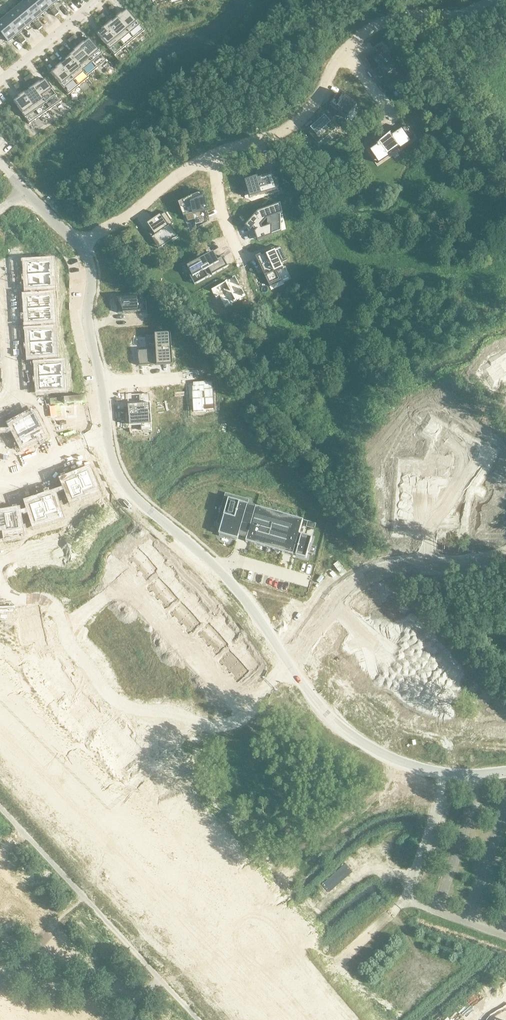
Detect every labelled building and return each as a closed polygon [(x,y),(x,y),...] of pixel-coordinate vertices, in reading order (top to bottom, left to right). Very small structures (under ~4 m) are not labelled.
[(22,6),(34,21),(36,20),(43,14),(31,0),(29,0),(22,6)] [(43,14),(49,9),(52,12),(56,9),(53,6),(51,7),(45,0),(31,0),(43,14)] [(22,6),(13,13),(26,28),(33,23),(36,26),(39,23),(36,20),(34,21),(22,6)] [(145,31),(127,9),(117,18),(135,39),(145,31)] [(13,13),(5,20),(18,35),(20,33),(26,28),(13,13)] [(117,18),(107,26),(125,47),(135,39),(117,18)] [(0,24),(0,31),(9,42),(16,36),(19,40),(23,37),(20,33),(18,35),(5,20),(0,24)] [(107,26),(97,34),(115,56),(125,47),(107,26)] [(89,39),(79,47),(97,69),(107,60),(89,39)] [(79,47),(69,55),(89,78),(88,76),(97,69),(79,47)] [(376,64),(371,68),(385,88),(394,82),(389,74),(395,70),(396,71),(390,62),(389,63),(379,49),(371,55),(376,61),(375,61),(376,64)] [(70,57),(61,65),(79,86),(89,78),(69,55),(70,57)] [(61,65),(51,73),(69,95),(79,86),(61,65)] [(61,102),(45,79),(35,86),(51,109),(61,102)] [(35,86),(24,94),(40,117),(51,109),(35,86)] [(497,93),(505,107),(505,87),(497,93)] [(14,101),(29,124),(40,117),(24,94),(14,101)] [(335,99),(329,107),(337,113),(338,111),(348,119),(348,118),(347,117),(353,109),(354,110),(357,107),(343,95),(338,101),(335,99)] [(317,126),(309,133),(318,143),(330,132),(331,133),(336,129),(325,116),(316,124),(317,126)] [(378,145),(370,151),(374,157),(382,152),(385,157),(388,155),(388,157),(389,156),(388,155),(399,148),(400,149),(400,148),(399,146),(408,140),(410,142),(411,142),(409,139),(413,136),(410,131),(402,136),(398,131),(391,136),(390,134),(391,134),(391,133),(376,145),(377,145),(378,145)] [(258,177),(242,183),(243,190),(248,189),(250,195),(256,193),(257,197),(260,196),(264,195),(264,194),(268,193),(267,190),(279,186),(276,176),(263,180),(263,179),(258,180),(258,177)] [(190,205),(183,208),(188,222),(195,221),(196,225),(203,224),(202,223),(199,224),(198,218),(204,217),(203,213),(208,212),(204,192),(188,199),(190,205)] [(252,220),(248,223),(257,230),(255,232),(259,241),(272,236),(272,235),(279,232),(279,215),(283,214),(281,204),(264,210),(265,211),(259,213),(258,213),(252,220)] [(158,227),(149,233),(152,239),(155,236),(162,247),(178,236),(171,226),(174,224),(166,212),(153,221),(158,227)] [(270,262),(261,267),(270,286),(282,281),(275,266),(287,260),(281,247),(266,254),(270,262)] [(189,266),(187,267),(191,274),(189,275),(195,285),(209,277),(205,271),(209,268),(212,275),(228,266),(223,257),(222,258),(223,258),(219,260),(219,259),(215,262),(214,259),(213,259),(209,252),(188,264),(189,266)] [(46,263),(24,265),(24,266),(27,266),(28,276),(25,276),(25,277),(52,275),(51,269),(55,269),(55,263),(47,263),(46,263)] [(52,275),(25,277),(28,277),(29,288),(26,288),(26,289),(46,288),(47,291),(53,291),(52,284),(53,284),(53,283),(52,283),(52,275)] [(225,283),(212,290),(216,298),(220,296),(225,307),(237,301),(236,300),(245,295),(235,277),(225,282),(225,283)] [(46,298),(24,299),(25,300),(27,300),(28,310),(25,311),(52,309),(51,303),(55,303),(55,297),(47,298),(47,297),(46,297),(46,298)] [(139,298),(117,299),(118,313),(145,311),(140,311),(139,298)] [(52,309),(25,311),(25,312),(28,311),(29,322),(26,322),(26,323),(47,322),(47,326),(53,325),(52,318),(53,318),(53,317),(52,317),(52,309)] [(48,332),(27,333),(27,334),(30,334),(30,345),(27,345),(54,344),(53,337),(57,337),(57,331),(49,332),(49,331),(48,331),(48,332)] [(158,349),(138,350),(139,366),(160,364),(160,355),(171,355),(171,348),(170,348),(170,338),(157,339),(158,349)] [(54,344),(27,345),(27,346),(30,346),(31,356),(28,356),(28,357),(49,356),(49,360),(55,359),(54,352),(55,352),(55,351),(54,351),(54,344)] [(493,364),(504,380),(505,379),(505,355),(493,364)] [(58,365),(36,367),(36,368),(39,368),(39,378),(36,378),(37,379),(63,377),(63,371),(66,371),(66,365),(58,365),(58,364),(58,365)] [(63,377),(37,379),(39,379),(40,390),(37,390),(37,391),(58,390),(58,393),(64,393),(63,386),(64,386),(64,385),(63,385),(63,377)] [(200,386),(192,386),(194,413),(207,412),(206,411),(214,410),(213,382),(204,383),(204,387),(200,387),(200,386)] [(180,400),(174,400),(175,407),(165,407),(166,426),(182,425),(180,400)] [(429,407),(419,402),(414,413),(436,424),(444,410),(431,404),(429,407)] [(150,404),(128,406),(130,424),(130,426),(143,425),(143,427),(144,432),(152,431),(150,404)] [(22,417),(34,441),(39,438),(41,441),(46,438),(43,432),(43,431),(42,431),(32,412),(31,412),(33,415),(23,420),(22,417)] [(414,413),(409,423),(419,428),(417,432),(429,438),(436,424),(414,413)] [(12,422),(11,423),(20,441),(17,443),(20,448),(23,446),(26,445),(27,445),(27,444),(34,441),(22,417),(21,417),(23,420),(13,425),(12,422)] [(416,456),(421,441),(407,438),(406,441),(395,438),(392,450),(416,456)] [(392,450),(388,465),(402,469),(403,465),(413,468),(416,456),(392,450)] [(88,472),(77,477),(84,496),(96,492),(90,477),(94,475),(92,469),(88,471),(88,472)] [(64,480),(61,482),(63,487),(67,486),(73,501),(84,496),(77,477),(65,481),(64,480)] [(403,480),(378,479),(378,491),(409,493),(409,489),(403,488),(403,480)] [(378,491),(377,504),(402,505),(403,497),(409,497),(409,493),(378,491)] [(53,496),(41,500),(48,520),(60,517),(55,501),(59,500),(57,494),(53,495),(53,496)] [(229,499),(219,534),(238,539),(239,536),(247,538),(246,541),(306,558),(312,538),(302,535),(301,535),(299,535),(303,520),(256,507),(248,505),(248,504),(229,499)] [(29,503),(25,504),(27,510),(31,509),(36,524),(48,520),(41,500),(29,504),(29,503)] [(477,503),(453,502),(453,512),(447,512),(447,516),(453,516),(453,514),(477,514),(477,503)] [(17,513),(5,515),(7,528),(6,528),(8,536),(21,534),(18,518),(22,517),(21,511),(17,512),(17,513)] [(402,513),(377,511),(376,524),(407,525),(408,521),(402,521),(402,513)] [(453,526),(477,526),(477,514),(453,514),(453,516),(453,523),(447,523),(447,528),(453,528),(453,526)] [(144,546),(130,559),(130,560),(132,558),(140,566),(137,568),(138,568),(156,552),(152,547),(154,545),(150,540),(145,546),(144,545),(144,546)] [(156,552),(138,568),(138,569),(140,567),(147,574),(145,576),(146,577),(160,565),(162,567),(166,563),(161,558),(162,557),(161,557),(156,552)] [(164,574),(149,588),(150,589),(152,587),(159,594),(157,596),(157,597),(175,580),(171,576),(174,573),(170,569),(164,574),(164,573),(163,574),(164,574)] [(175,580),(157,597),(160,595),(167,603),(165,605),(165,606),(179,593),(181,596),(186,592),(181,586),(182,586),(181,585),(180,586),(175,580)] [(187,600),(172,613),(173,614),(175,612),(182,620),(180,622),(198,605),(194,601),(197,598),(193,594),(187,599),(186,599),(187,600)] [(198,605),(180,622),(181,622),(183,620),(190,628),(188,630),(188,631),(202,618),(205,621),(209,617),(204,612),(205,611),(204,611),(198,605)] [(33,607),(24,609),(29,628),(28,628),(29,630),(42,627),(40,618),(43,617),(42,611),(38,612),(37,606),(34,607),(34,606),(33,606),(33,607)] [(214,621),(200,634),(200,635),(203,633),(210,641),(207,643),(208,643),(226,626),(222,622),(225,619),(221,615),(215,620),(214,620),(214,621)] [(226,626),(208,643),(210,641),(217,649),(215,651),(216,652),(230,639),(232,642),(237,638),(232,633),(232,632),(231,632),(226,626)] [(29,630),(18,632),(19,633),(21,632),(24,644),(33,642),(33,643),(34,643),(33,642),(39,641),(40,645),(46,643),(45,639),(44,640),(42,627),(29,630)] [(235,648),(221,661),(221,662),(223,660),(231,668),(228,670),(229,670),(247,654),(243,649),(245,647),(241,642),(236,647),(235,647),(235,648)] [(247,654),(229,670),(231,669),(238,676),(236,678),(237,679),(250,667),(253,669),(257,665),(252,660),(253,659),(252,659),(247,654)] [(48,661),(41,666),(53,682),(54,683),(54,684),(65,676),(59,668),(61,665),(58,661),(55,663),(51,658),(48,660),(47,660),(48,661)] [(54,683),(46,690),(46,691),(48,689),(56,699),(63,693),(64,693),(64,692),(69,689),(71,692),(76,688),(73,685),(72,685),(65,676),(54,684),(54,683)] [(74,708),(70,712),(78,721),(76,723),(94,707),(92,705),(93,705),(93,704),(92,705),(85,698),(86,697),(83,694),(79,698),(81,701),(74,708),(74,707),(73,708),(74,708)] [(94,707),(76,723),(76,724),(78,722),(82,725),(81,727),(82,726),(87,731),(94,724),(94,725),(95,724),(94,724),(99,720),(101,722),(106,718),(103,715),(102,716),(95,709),(96,708),(95,708),(94,707)] [(117,728),(110,733),(122,749),(123,750),(123,751),(134,743),(128,735),(131,733),(127,728),(124,730),(121,725),(118,727),(117,727),(117,728)] [(123,750),(114,757),(115,758),(117,756),(124,766),(132,760),(132,761),(133,760),(132,760),(137,756),(139,759),(144,756),(142,752),(141,753),(134,743),(123,751),(123,750)] [(482,1007),(489,1013),(496,1007),(489,1000),(482,1007)]
